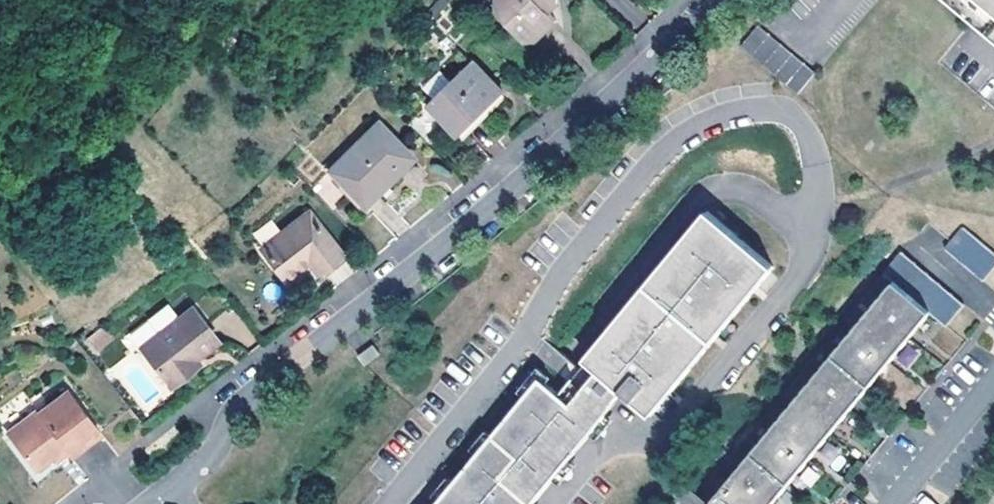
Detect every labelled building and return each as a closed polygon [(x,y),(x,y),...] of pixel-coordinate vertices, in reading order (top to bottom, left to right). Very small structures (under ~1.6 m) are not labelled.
[(508,0),(501,7),(501,19),(527,46),(540,45),(561,25),(552,16),(560,8),(561,0),(507,0),(508,0)] [(993,30),(993,0),(958,0),(993,30)] [(794,94),(813,74),(759,23),(740,43),(794,94)] [(478,67),(434,110),(447,122),(452,118),(468,135),(507,97),(478,67)] [(464,139),(468,135),(452,118),(447,122),(464,139)] [(381,124),(332,173),(361,203),(384,182),(388,186),(415,159),(381,124)] [(366,208),(388,186),(384,182),(361,203),(366,208)] [(307,210),(260,248),(285,277),(307,259),(317,271),(340,251),(307,210)] [(772,270),(705,213),(648,282),(582,361),(585,363),(558,394),(539,378),(493,433),(452,482),(461,489),(448,503),(521,503),(601,408),(607,414),(616,402),(615,401),(621,394),(649,417),(772,270)] [(952,255),(989,285),(993,279),(993,253),(970,233),(952,255)] [(344,256),(340,251),(317,271),(321,275),(344,256)] [(936,315),(953,329),(971,308),(908,256),(891,278),(899,284),(936,315)] [(899,284),(716,503),(715,503),(777,503),(936,315),(899,284)] [(190,310),(139,350),(169,388),(188,372),(186,368),(216,344),(190,310)] [(101,356),(113,336),(96,326),(84,347),(101,356)] [(375,343),(360,355),(367,363),(382,352),(375,343)] [(30,410),(4,431),(28,465),(36,466),(49,455),(60,446),(64,450),(67,454),(96,431),(64,387),(33,412),(30,410)] [(607,414),(601,408),(521,503),(531,503),(607,414)] [(53,460),(64,450),(60,446),(49,455),(53,460)] [(433,503),(448,503),(461,489),(452,482),(433,503)] [(691,484),(681,496),(690,503),(715,503),(716,503),(691,484)] [(917,503),(935,503),(924,495),(917,503)]
